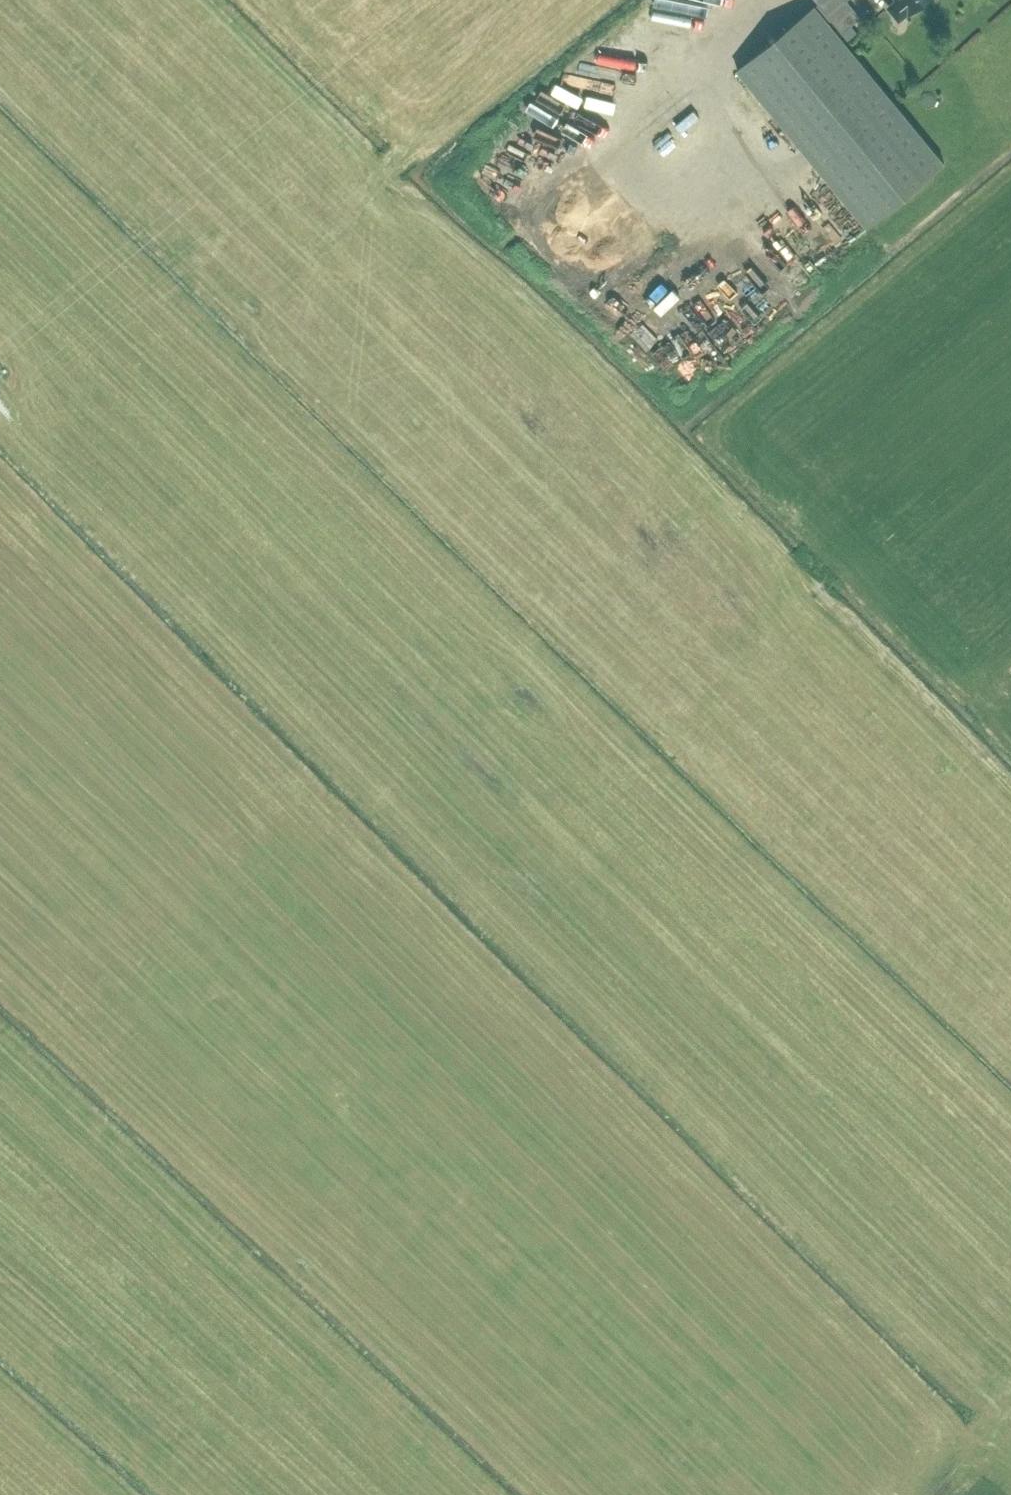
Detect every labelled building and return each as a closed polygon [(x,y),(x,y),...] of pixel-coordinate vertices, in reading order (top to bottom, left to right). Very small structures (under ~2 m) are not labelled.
[(839,27),(858,10),(849,0),(816,0),(839,27)] [(924,0),(893,0),(886,6),(898,21),(908,12),(909,12),(924,0)] [(815,5),(736,68),(866,225),(944,161),(815,5)] [(608,100),(599,107),(611,122),(620,115),(608,100)] [(667,235),(677,229),(670,217),(660,223),(667,235)]
